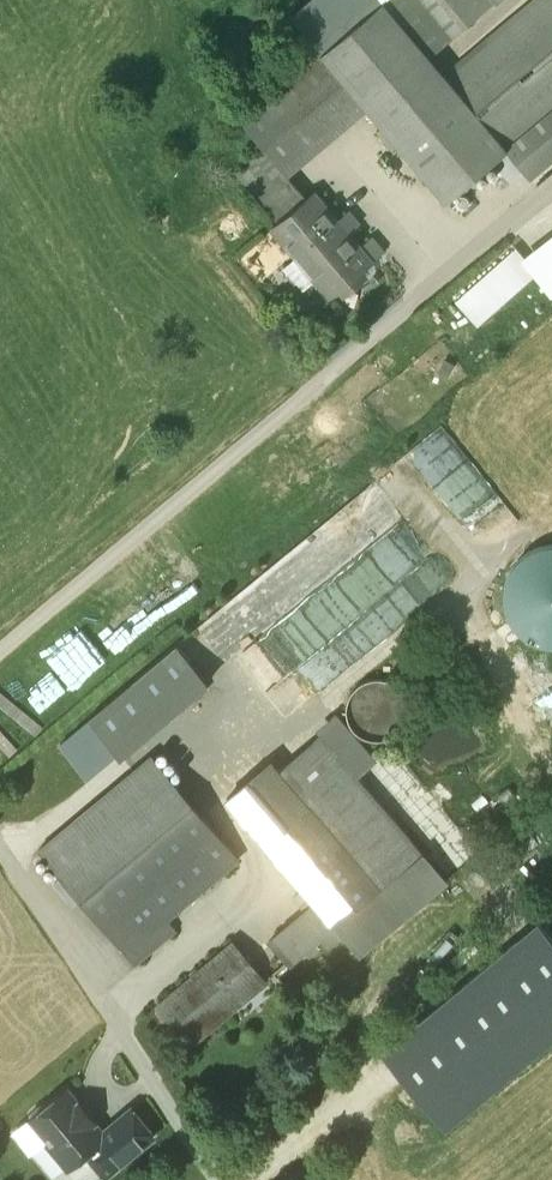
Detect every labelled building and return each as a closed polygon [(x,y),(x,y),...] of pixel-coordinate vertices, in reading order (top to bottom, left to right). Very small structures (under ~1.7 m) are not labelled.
[(383,0),(315,0),(294,17),(322,51),(383,0)] [(322,51),(323,52),(368,107),(447,201),(511,148),(510,147),(448,76),(430,55),(486,8),(496,0),(383,0),(322,51)] [(484,39),(487,43),(448,76),(510,147),(551,111),(551,0),(532,0),(484,39)] [(323,52),(241,120),(283,170),(287,174),(368,107),(323,52)] [(510,147),(511,148),(537,179),(551,166),(551,111),(510,147)] [(283,170),(255,193),(278,220),(306,197),(287,174),(283,170)] [(278,220),(272,225),(297,255),(300,252),(319,276),(316,278),(331,296),(383,252),(371,237),(359,246),(313,191),(306,197),(278,220)] [(373,484),(207,609),(248,663),(260,654),(278,678),(309,654),(326,677),(399,623),(384,603),(372,612),(366,604),(409,572),(381,534),(400,520),(373,484)] [(543,646),(551,648),(551,550),(540,553),(527,563),(517,575),(512,591),(512,608),(518,624),(528,637),(543,646)] [(177,645),(88,719),(118,754),(206,679),(177,645)] [(404,689),(390,679),(385,678),(378,677),(362,682),(350,695),(348,712),(354,729),(368,741),(385,743),(400,736),(410,722),(411,705),(404,689)] [(272,762),(226,800),(264,843),(262,845),(314,906),(268,944),(287,968),(320,941),(329,952),(343,940),(334,930),(422,854),(323,735),(280,771),(272,762)] [(151,754),(37,849),(110,937),(116,932),(139,960),(175,930),(167,919),(239,860),(151,754)] [(233,944),(159,1006),(190,1045),(231,1011),(227,1007),(262,979),(233,944)] [(67,1089),(47,1106),(40,1105),(31,1112),(30,1119),(30,1120),(44,1137),(68,1165),(85,1151),(105,1174),(130,1153),(108,1127),(102,1132),(93,1121),(94,1120),(92,1118),(88,1121),(76,1107),(80,1104),(78,1101),(77,1102),(67,1089)] [(131,1108),(108,1127),(130,1153),(153,1134),(131,1108)] [(44,1137),(30,1120),(15,1132),(30,1150),(44,1137)]
